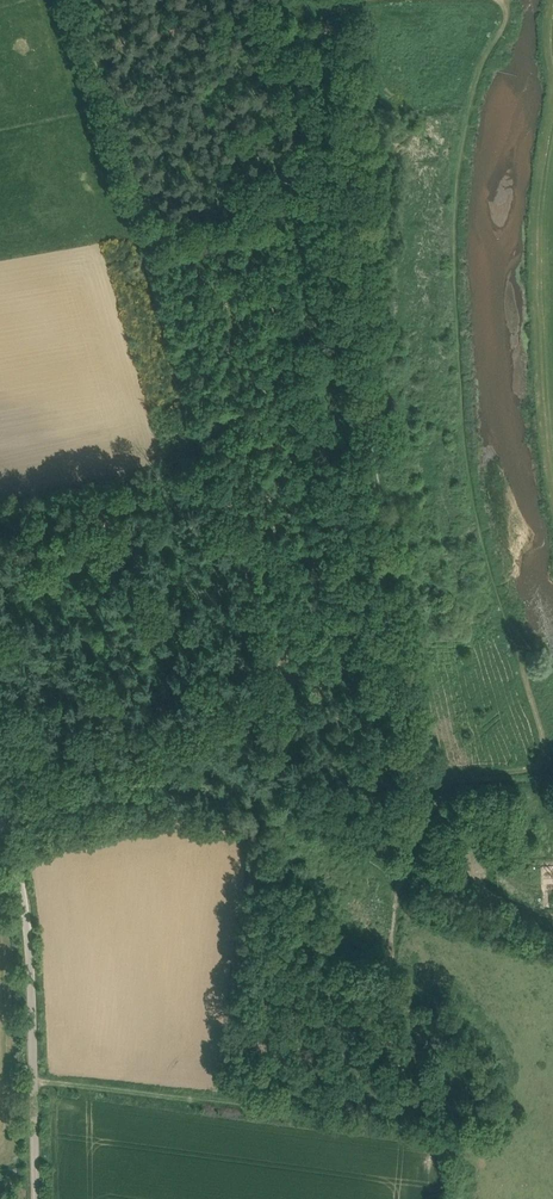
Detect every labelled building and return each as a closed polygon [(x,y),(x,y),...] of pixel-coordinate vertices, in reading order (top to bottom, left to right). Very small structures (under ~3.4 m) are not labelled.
[(446,1045),(447,1043),(447,1042),(446,1040),(446,1039),(446,1040),(432,1035),(431,1035),(429,1042),(430,1042),(444,1046),(444,1047),(444,1046),(446,1045),(447,1045),(446,1045)]
